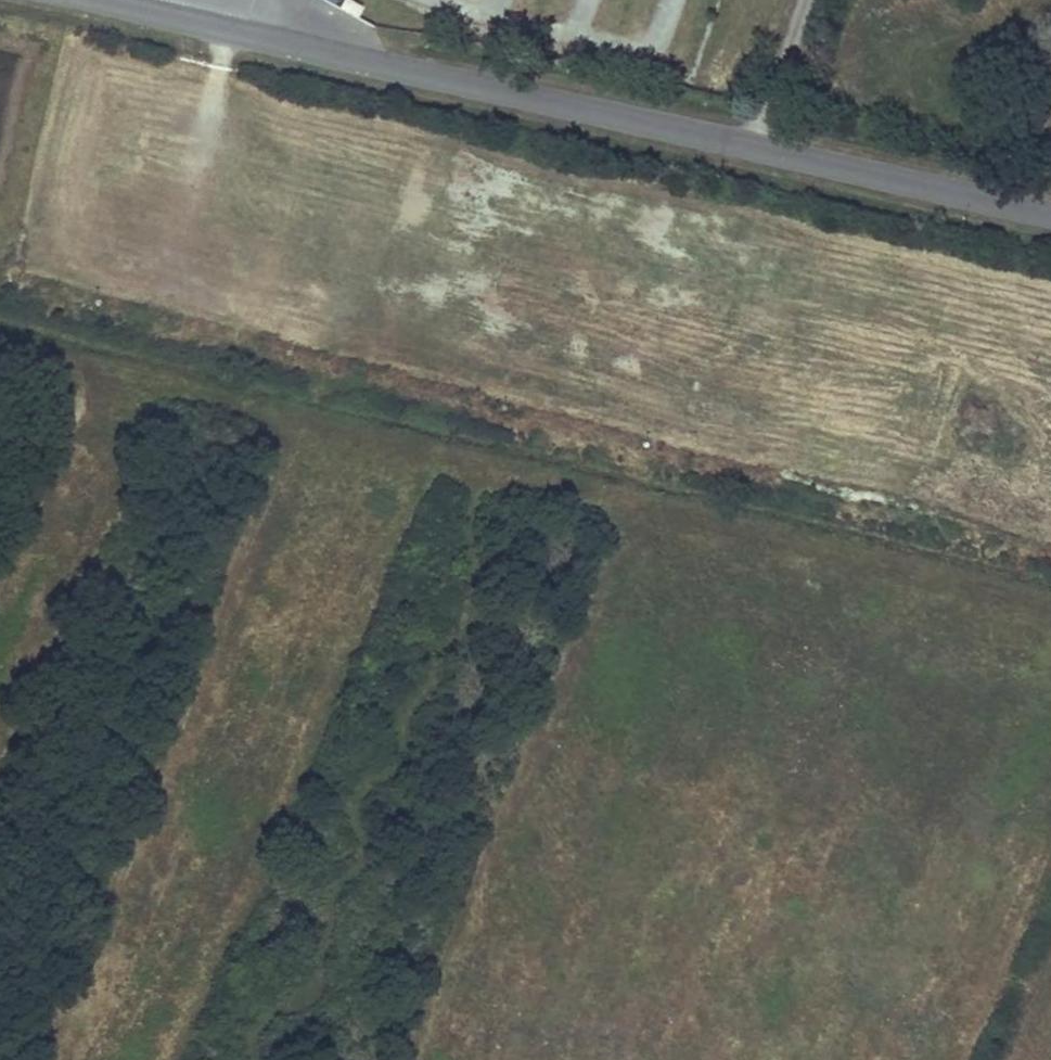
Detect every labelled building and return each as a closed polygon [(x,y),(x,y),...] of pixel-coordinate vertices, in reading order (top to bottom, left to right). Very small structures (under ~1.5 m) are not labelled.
[(339,8),(357,18),(363,8),(349,0),(344,0),(339,8)]
